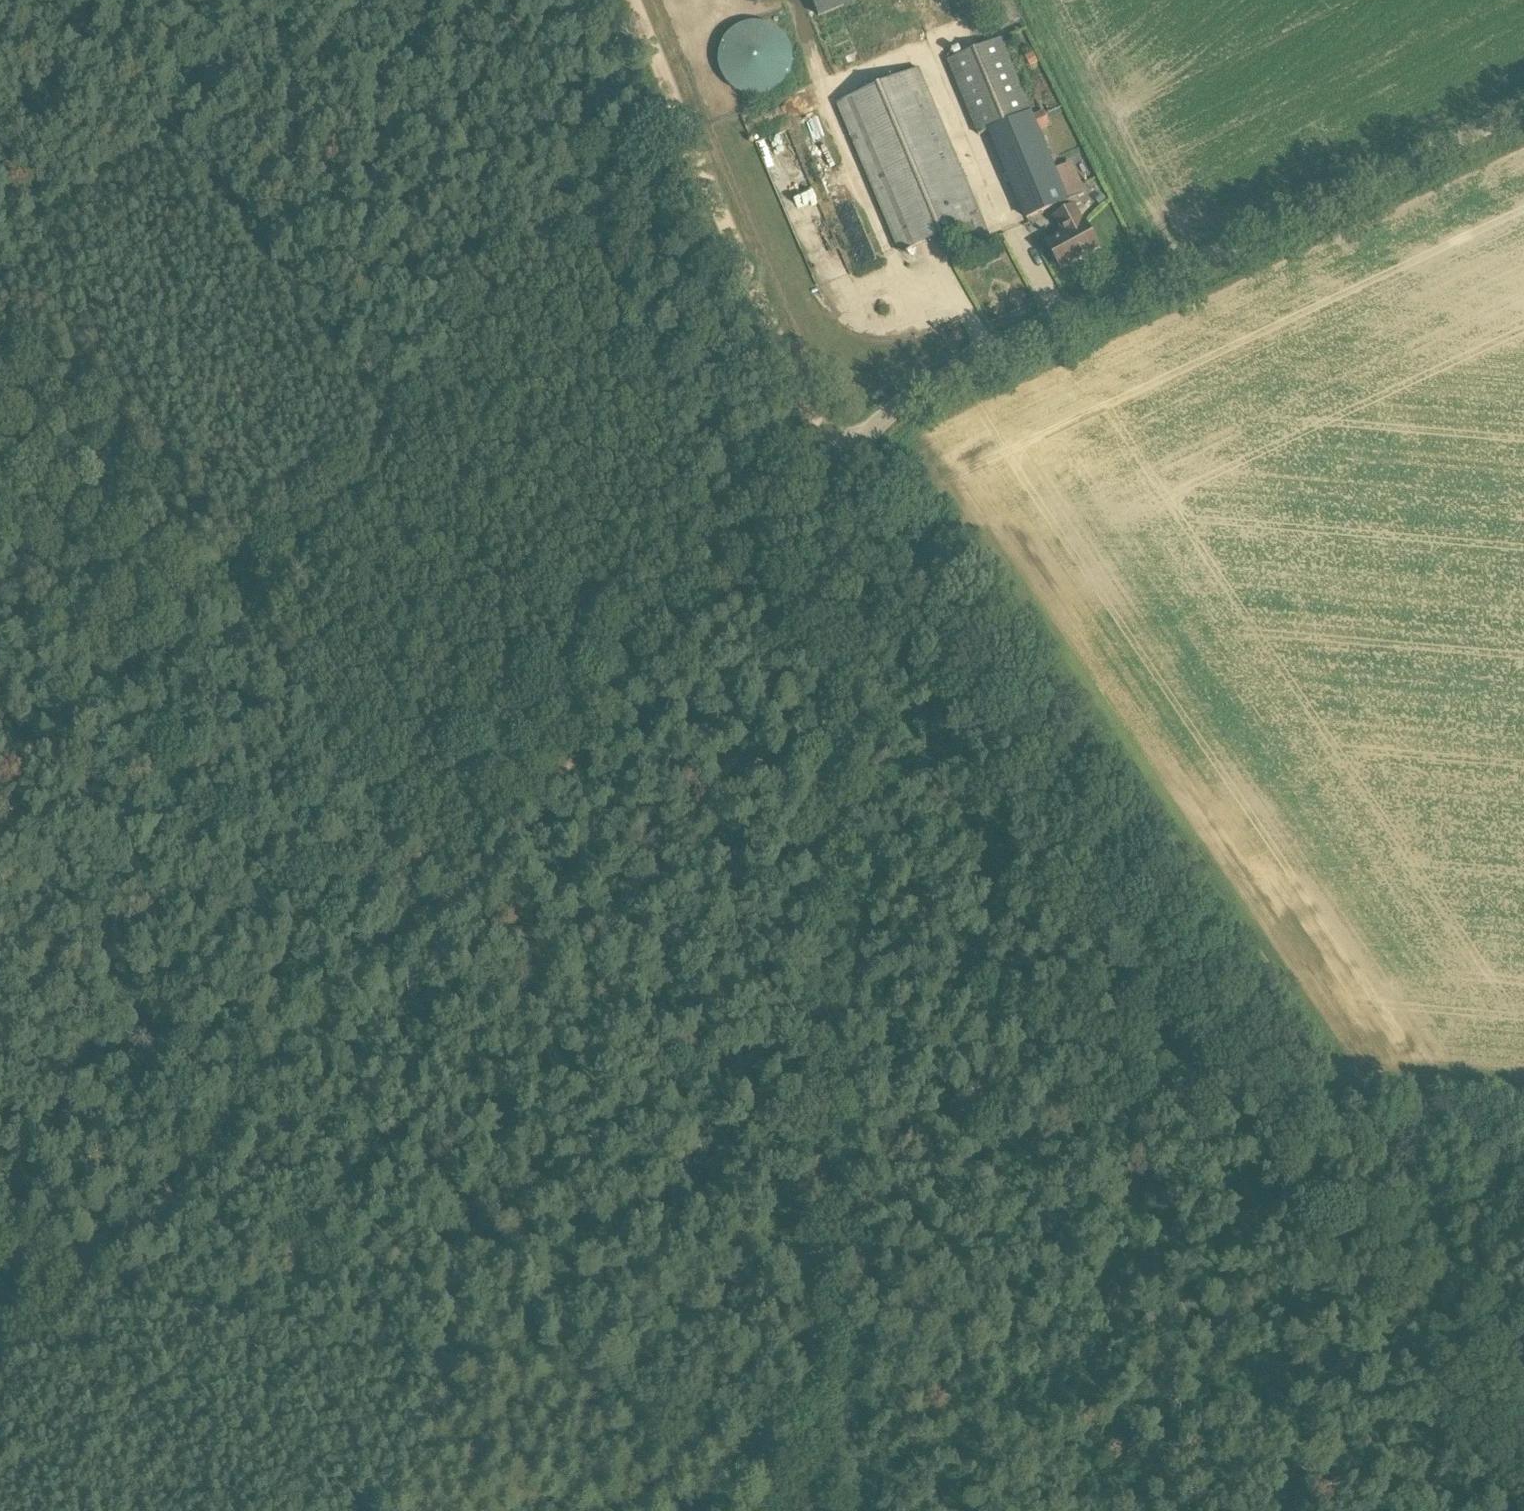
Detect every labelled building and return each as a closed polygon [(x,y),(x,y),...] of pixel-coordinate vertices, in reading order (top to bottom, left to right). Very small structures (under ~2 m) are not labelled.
[(820,16),(858,0),(813,0),(820,16)] [(725,87),(734,97),(746,103),(759,105),(771,103),(783,96),(791,86),(796,74),(796,61),(792,49),(785,38),(774,31),(762,28),(750,29),(738,33),(729,41),(723,51),(720,63),(720,75),(725,87)] [(1072,163),(1053,172),(997,40),(947,62),(978,137),(989,133),(1026,220),(1066,203),(1066,202),(1085,193),(1072,163)] [(917,69),(836,104),(899,254),(961,228),(970,251),(990,243),(917,69)] [(1084,224),(1082,226),(1073,208),(1055,218),(1064,235),(1046,245),(1059,269),(1097,248),(1084,224)]
